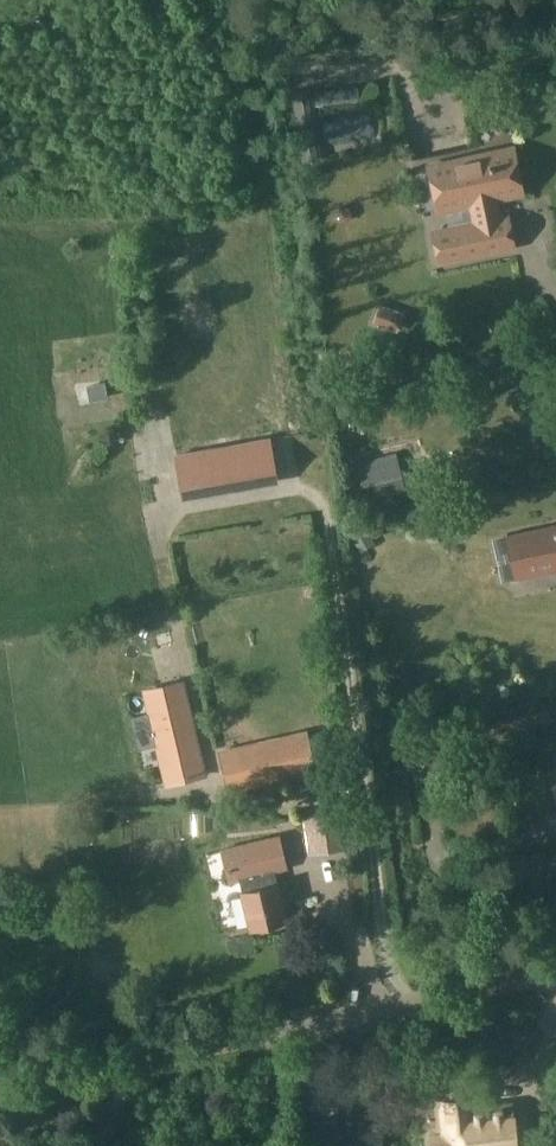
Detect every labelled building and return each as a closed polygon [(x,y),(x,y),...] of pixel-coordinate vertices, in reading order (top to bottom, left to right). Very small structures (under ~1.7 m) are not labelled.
[(473,222),(430,229),(437,266),(516,249),(509,213),(497,215),(495,199),(522,194),(512,148),(429,165),(438,212),(470,205),(473,222)] [(104,382),(90,385),(93,400),(107,397),(104,382)] [(278,483),(271,437),(174,454),(182,499),(278,483)] [(363,495),(404,488),(399,462),(358,469),(363,495)] [(515,537),(523,574),(555,567),(555,528),(515,537)] [(144,690),(165,784),(205,774),(184,681),(144,690)] [(305,732),(220,750),(230,793),(315,774),(305,732)] [(341,796),(300,802),(307,853),(349,847),(341,796)] [(278,886),(275,872),(287,869),(279,835),(220,849),(229,882),(240,880),(243,895),(242,895),(251,928),(287,919),(278,886)] [(511,1109),(474,1113),(473,1100),(442,1103),(445,1135),(432,1137),(433,1145),(516,1145),(511,1109)] [(383,1114),(342,1114),(342,1145),(383,1145),(383,1114)]
